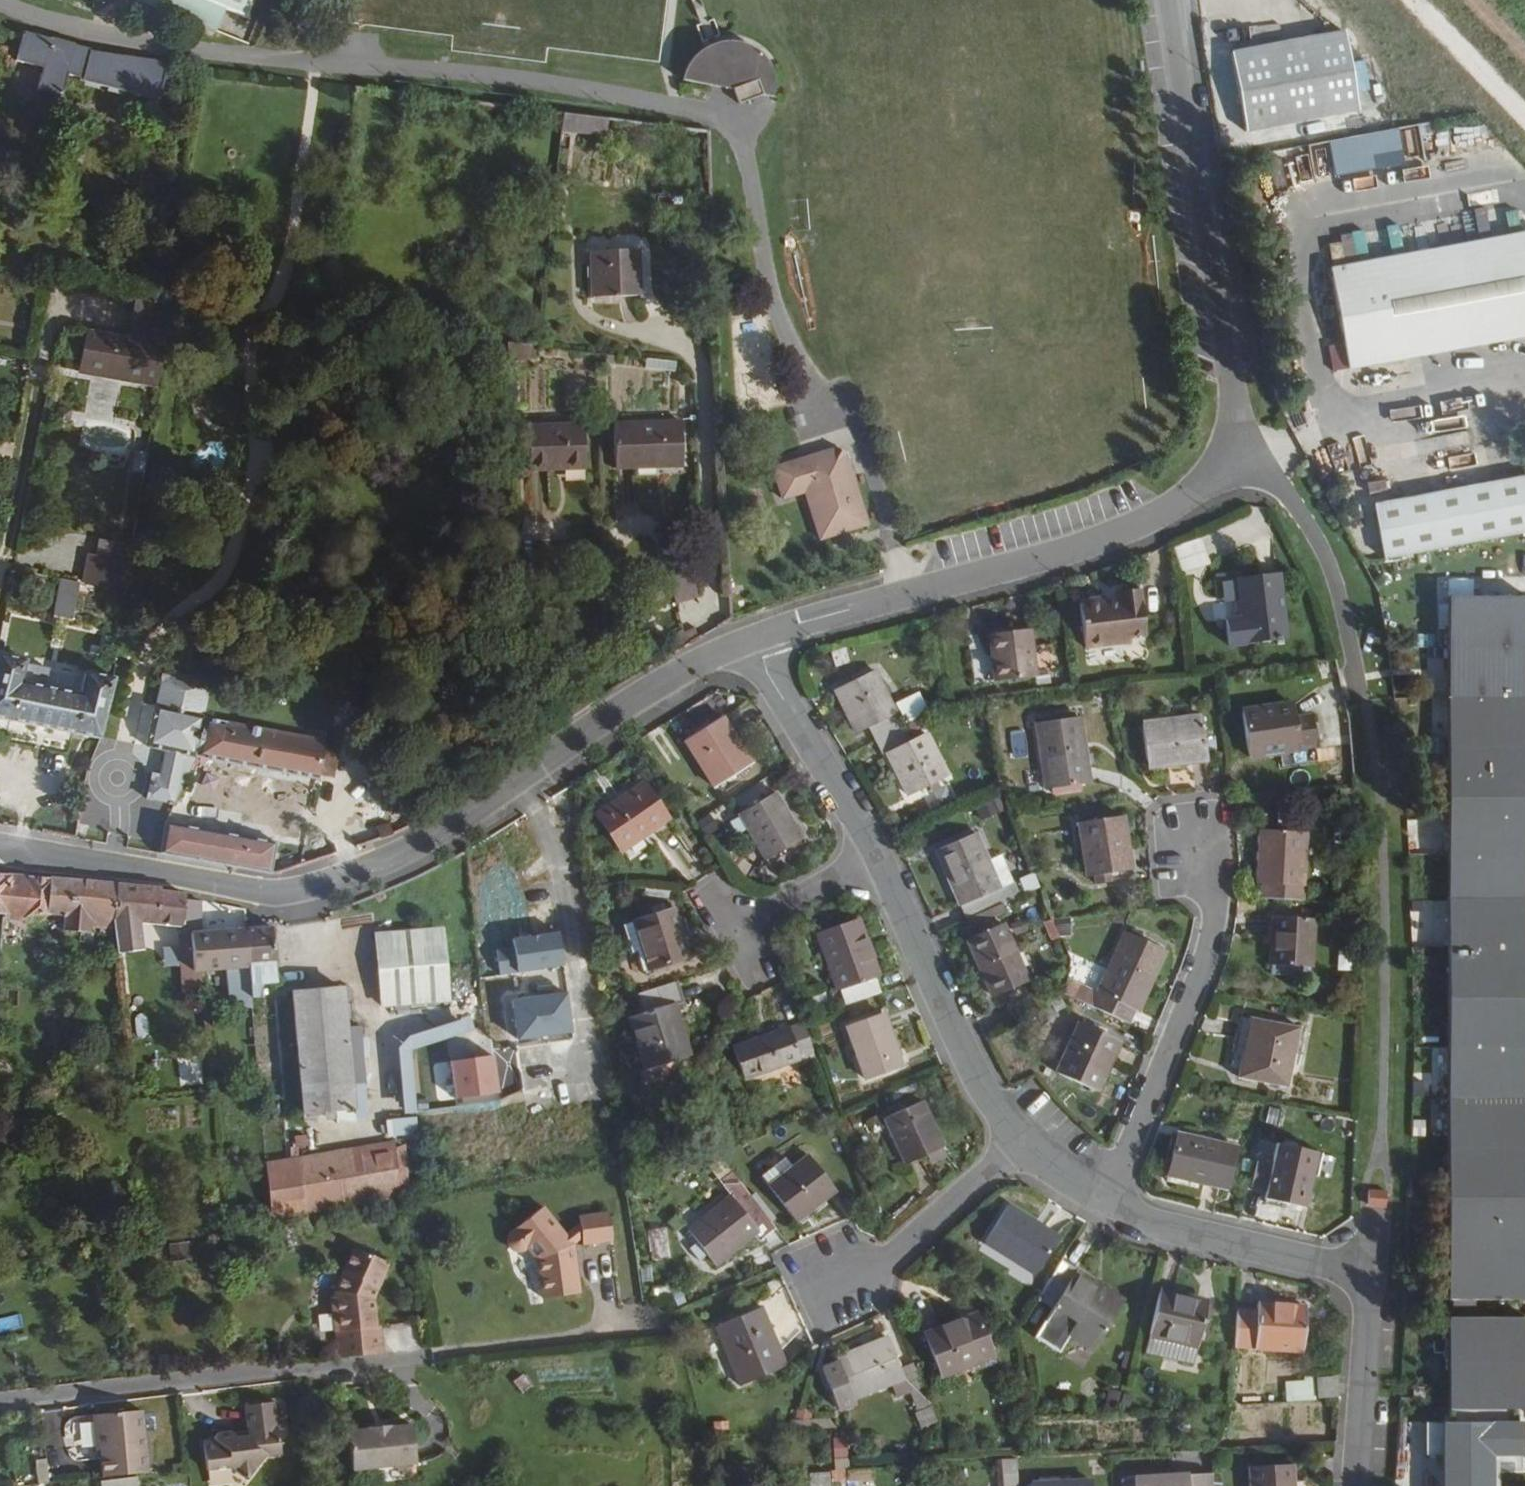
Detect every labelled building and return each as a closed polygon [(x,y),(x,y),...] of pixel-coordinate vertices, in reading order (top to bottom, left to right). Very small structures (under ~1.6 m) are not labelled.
[(215,31),(225,5),(251,15),(257,0),(137,0),(215,31)] [(1356,117),(1347,36),(1235,52),(1246,132),(1356,117)] [(683,70),(681,81),(731,88),(738,102),(762,91),(776,92),(776,81),(774,71),(771,66),(769,61),(764,55),(759,49),(753,45),(744,41),(737,38),(731,37),(725,37),(718,39),(707,43),(697,48),(690,55),(686,64),(683,70)] [(66,57),(21,46),(15,74),(40,79),(35,100),(62,107),(67,85),(177,110),(184,80),(144,72),(120,69),(66,57)] [(565,151),(567,127),(546,124),(543,148),(565,151)] [(615,133),(567,127),(565,151),(612,156),(615,133)] [(1382,170),(1378,135),(1332,142),(1337,174),(1382,170)] [(1309,155),(1294,157),(1296,182),(1312,181),(1309,155)] [(1389,226),(1391,247),(1416,245),(1414,224),(1389,226)] [(1367,233),(1331,238),(1333,258),(1369,253),(1367,233)] [(1331,270),(1350,371),(1524,339),(1524,235),(1331,270)] [(642,311),(642,264),(595,266),(596,313),(642,311)] [(163,378),(173,314),(138,309),(133,349),(89,341),(82,384),(160,397),(163,378)] [(55,356),(56,359),(59,362),(62,363),(65,363),(68,361),(70,358),(70,355),(69,351),(67,349),(64,348),(60,348),(57,350),(55,353),(55,356)] [(517,358),(517,377),(539,376),(538,360),(517,358)] [(642,470),(692,467),(689,430),(619,435),(622,479),(642,477),(642,470)] [(555,477),(594,474),(590,435),(535,439),(537,483),(555,482),(555,477)] [(832,446),(774,466),(784,499),(805,493),(821,539),(870,523),(848,454),(832,446)] [(148,486),(151,464),(135,462),(133,483),(148,486)] [(692,473),(692,467),(642,470),(642,477),(692,473)] [(1386,558),(1524,534),(1524,475),(1376,502),(1386,558)] [(1176,546),(1183,572),(1210,565),(1203,538),(1176,546)] [(53,616),(74,620),(81,582),(61,577),(53,616)] [(93,579),(89,598),(116,602),(119,582),(93,579)] [(83,625),(127,632),(134,584),(119,582),(116,602),(89,598),(87,598),(83,625)] [(1277,647),(1270,582),(1230,586),(1234,624),(1217,626),(1220,653),(1277,647)] [(1524,1299),(1524,596),(1450,596),(1449,1299),(1524,1299)] [(1087,615),(1064,618),(1070,659),(1116,654),(1116,648),(1131,646),(1126,602),(1104,604),(1106,617),(1089,619),(1087,615)] [(1023,689),(1020,661),(1018,641),(976,646),(979,666),(983,694),(1023,689)] [(1040,658),(1020,661),(1023,689),(1042,686),(1040,658)] [(108,681),(79,675),(74,697),(40,691),(44,672),(22,668),(23,663),(0,659),(0,719),(99,738),(101,735),(101,732),(108,684),(108,681)] [(153,712),(144,752),(165,758),(158,785),(150,782),(145,807),(178,814),(194,763),(317,789),(334,793),(342,753),(325,749),(202,723),(209,693),(160,681),(153,712)] [(870,737),(877,749),(902,734),(875,681),(838,699),(860,742),(870,737)] [(1285,711),(1233,719),(1239,761),(1291,754),(1285,711)] [(1037,722),(1037,730),(1070,725),(1069,718),(1037,722)] [(1070,725),(1037,730),(1032,731),(1042,797),(1085,790),(1076,725),(1070,725)] [(1192,725),(1135,734),(1140,775),(1198,767),(1192,725)] [(733,727),(698,748),(724,792),(759,771),(733,727)] [(902,734),(877,749),(883,763),(890,760),(912,802),(947,784),(925,739),(916,744),(909,730),(902,734)] [(675,828),(653,793),(605,823),(626,858),(675,828)] [(750,823),(777,866),(813,846),(785,802),(750,823)] [(1126,872),(1117,818),(1074,825),(1084,879),(1126,872)] [(160,853),(268,872),(273,844),(165,825),(160,853)] [(1251,889),(1250,904),(1291,907),(1296,843),(1251,838),(1247,889),(1251,889)] [(932,858),(961,923),(990,911),(984,897),(996,892),(973,840),(932,858)] [(0,878),(0,915),(36,919),(36,908),(42,909),(42,882),(0,878)] [(115,887),(42,882),(42,909),(60,909),(61,937),(96,936),(96,928),(118,927),(115,887)] [(159,890),(115,887),(118,927),(144,926),(145,940),(182,938),(185,976),(198,974),(194,935),(207,934),(204,905),(183,903),(184,898),(158,895),(159,890)] [(990,911),(961,923),(964,931),(994,917),(990,911)] [(689,934),(697,932),(695,924),(687,927),(684,912),(646,921),(657,970),(695,959),(692,946),(689,934)] [(880,976),(859,918),(817,933),(838,992),(844,990),(848,1005),(880,993),(875,978),(880,976)] [(246,932),(256,931),(256,921),(245,922),(246,932)] [(651,971),(657,970),(646,921),(635,924),(642,953),(647,952),(651,971)] [(1302,969),(1304,923),(1263,922),(1261,968),(1302,969)] [(289,980),(285,929),(256,931),(259,969),(261,983),(289,980)] [(1000,930),(963,946),(986,997),(1023,981),(1000,930)] [(1083,1004),(1120,1021),(1127,1006),(1131,1008),(1159,946),(1123,930),(1095,992),(1090,989),(1083,1004)] [(216,972),(259,969),(256,931),(246,932),(207,934),(194,935),(198,974),(216,972)] [(380,936),(385,1003),(392,1003),(451,998),(449,969),(446,932),(380,936)] [(562,932),(495,945),(502,979),(569,966),(562,932)] [(699,944),(697,932),(689,934),(692,946),(699,944)] [(186,989),(217,987),(216,972),(198,974),(185,976),(186,989)] [(692,1002),(687,982),(647,994),(653,1015),(638,1019),(653,1070),(697,1057),(682,1005),(692,1002)] [(353,1105),(349,1063),(343,987),(292,991),(302,1110),(335,1106),(337,1118),(363,1115),(362,1104),(353,1105)] [(647,994),(632,999),(638,1019),(653,1015),(647,994)] [(409,1096),(433,1089),(431,1061),(431,1050),(502,1030),(498,996),(401,1024),(409,1096)] [(531,999),(530,1013),(564,1017),(565,1003),(531,999)] [(883,1015),(849,1027),(866,1079),(901,1066),(883,1015)] [(1289,1029),(1245,1019),(1232,1076),(1275,1086),(1289,1029)] [(1112,1038),(1076,1022),(1054,1071),(1090,1087),(1112,1038)] [(404,1115),(410,1114),(409,1096),(401,1024),(394,1025),(404,1115)] [(815,1053),(806,1025),(734,1051),(744,1081),(801,1061),(800,1057),(815,1053)] [(592,1095),(586,1060),(585,1045),(558,1048),(564,1081),(518,1088),(526,1140),(593,1129),(595,1142),(614,1139),(610,1109),(594,1111),(592,1095)] [(358,1061),(349,1063),(353,1105),(362,1104),(358,1061)] [(409,1096),(410,1114),(435,1112),(433,1089),(409,1096)] [(942,1149),(921,1104),(883,1121),(903,1167),(942,1149)] [(419,1136),(418,1118),(387,1120),(388,1138),(419,1136)] [(1218,1185),(1228,1145),(1169,1131),(1160,1170),(1218,1185)] [(1267,1147),(1263,1161),(1291,1168),(1294,1154),(1267,1147)] [(718,1150),(701,1156),(729,1190),(686,1224),(714,1259),(757,1224),(762,1232),(775,1222),(718,1150)] [(373,1152),(306,1161),(312,1206),(379,1195),(373,1152)] [(781,1173),(769,1183),(768,1183),(792,1215),(829,1186),(804,1154),(781,1173)] [(273,1160),(277,1205),(306,1202),(302,1158),(273,1160)] [(1303,1172),(1263,1161),(1254,1195),(1295,1204),(1303,1172)] [(761,1174),(769,1183),(781,1173),(773,1164),(761,1174)] [(1241,1176),(1238,1191),(1252,1194),(1255,1180),(1241,1176)] [(1051,1230),(1006,1193),(978,1226),(1024,1264),(1051,1230)] [(1386,1199),(1369,1199),(1369,1208),(1386,1208),(1386,1199)] [(579,1292),(572,1246),(563,1236),(543,1212),(511,1236),(509,1239),(508,1242),(508,1244),(509,1247),(509,1248),(511,1250),(512,1252),(515,1253),(518,1253),(522,1253),(528,1250),(538,1262),(543,1296),(579,1292)] [(580,1223),(582,1238),(583,1244),(613,1240),(609,1214),(578,1218),(580,1223)] [(572,1246),(582,1238),(580,1223),(563,1236),(572,1246)] [(668,1228),(648,1229),(649,1259),(669,1258),(668,1228)] [(352,1332),(355,1356),(386,1353),(381,1327),(377,1327),(373,1300),(387,1267),(354,1254),(336,1295),(340,1316),(335,1317),(338,1334),(339,1334),(352,1332)] [(1059,1254),(1035,1293),(1049,1302),(1029,1331),(1052,1348),(1064,1331),(1085,1346),(1120,1298),(1096,1280),(1092,1287),(1070,1272),(1074,1266),(1059,1254)] [(1092,1287),(1096,1280),(1074,1266),(1070,1272),(1092,1287)] [(1205,1296),(1156,1284),(1145,1326),(1194,1338),(1205,1296)] [(1227,1300),(1224,1338),(1293,1341),(1295,1297),(1246,1295),(1246,1301),(1227,1300)] [(792,1356),(769,1302),(722,1321),(744,1375),(792,1356)] [(962,1358),(988,1349),(973,1306),(922,1324),(936,1367),(962,1358)] [(23,1326),(20,1314),(0,1319),(0,1332),(23,1326)] [(1524,1409),(1524,1320),(1449,1320),(1449,1409),(1524,1409)] [(905,1384),(920,1379),(910,1349),(897,1354),(887,1324),(836,1341),(837,1345),(821,1350),(835,1391),(852,1385),(851,1383),(900,1366),(905,1384)] [(339,1334),(343,1358),(355,1356),(352,1332),(339,1334)] [(990,1357),(988,1349),(962,1358),(964,1365),(990,1357)] [(1329,1384),(1328,1365),(1308,1366),(1309,1385),(1329,1384)] [(194,1465),(267,1455),(261,1406),(232,1409),(235,1432),(236,1438),(219,1441),(219,1434),(218,1430),(207,1432),(205,1433),(203,1435),(202,1438),(203,1442),(190,1444),(194,1465)] [(933,1407),(917,1413),(922,1428),(938,1422),(933,1407)] [(98,1479),(140,1473),(130,1411),(87,1418),(82,1423),(84,1436),(87,1437),(93,1439),(94,1451),(98,1479)] [(338,1450),(400,1446),(399,1428),(379,1430),(378,1426),(359,1428),(359,1431),(336,1433),(338,1450)] [(235,1432),(219,1434),(219,1441),(236,1438),(235,1432)] [(832,1439),(837,1470),(851,1468),(847,1437),(832,1439)] [(1449,1437),(1449,1485),(1486,1485),(1486,1437),(1449,1437)] [(401,1466),(400,1446),(338,1450),(338,1471),(401,1466)] [(267,1457),(267,1455),(194,1465),(195,1473),(222,1471),(236,1482),(251,1459),(267,1457)] [(1289,1455),(1247,1457),(1249,1485),(1291,1485),(1289,1455)] [(1207,1463),(1116,1469),(1118,1485),(1206,1485),(1207,1463)] [(1009,1468),(991,1469),(992,1485),(1010,1485),(1009,1468)] [(833,1473),(811,1474),(811,1485),(833,1485),(833,1473)] [(1020,1485),(1084,1485),(1083,1473),(1020,1476),(1020,1485)]
